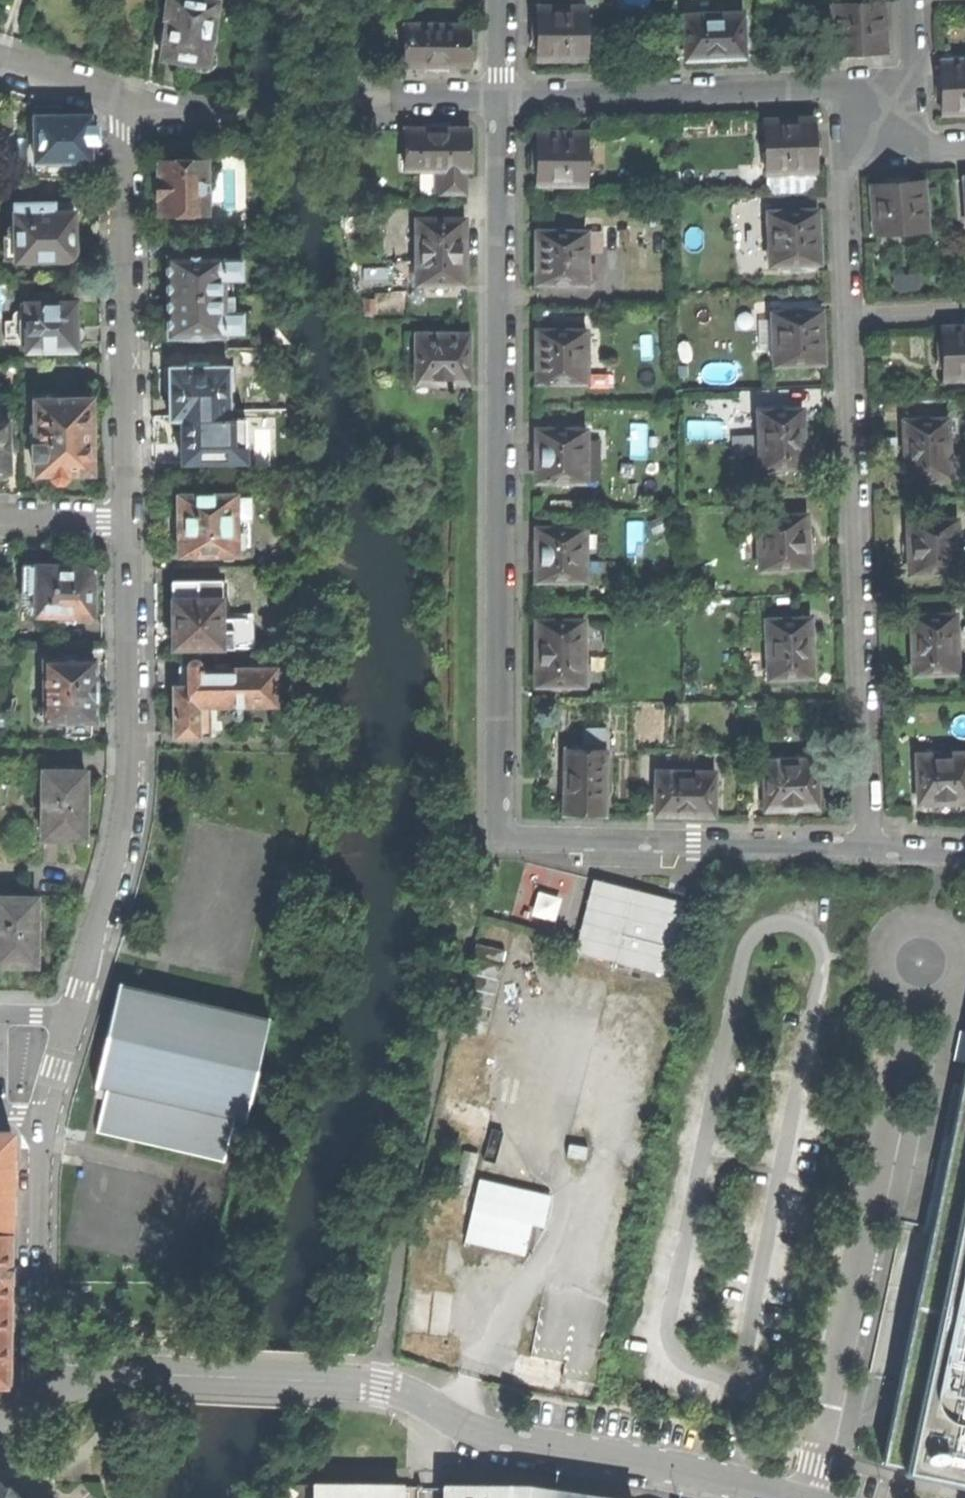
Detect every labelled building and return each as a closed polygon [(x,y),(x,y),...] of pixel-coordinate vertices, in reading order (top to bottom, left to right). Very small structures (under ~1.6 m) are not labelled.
[(165,17),(166,18),(161,58),(179,61),(193,63),(193,65),(195,67),(199,70),(203,71),(206,70),(208,69),(211,67),(213,65),(213,62),(214,58),(213,55),(211,53),(210,52),(217,1),(212,0),(167,0),(165,17)] [(884,2),(831,5),(833,54),(860,53),(887,52),(884,2)] [(537,29),(537,59),(586,59),(587,7),(537,7),(537,29)] [(742,13),(684,15),(686,60),(715,59),(744,58),(742,13)] [(405,25),(405,65),(436,66),(469,66),(469,26),(405,25)] [(940,62),(941,87),(942,114),(964,113),(964,61),(940,62)] [(34,106),(34,134),(34,160),(80,160),(97,160),(97,125),(89,125),(89,116),(71,116),(59,116),(59,106),(34,106)] [(814,119),(764,121),(766,173),(815,171),(814,143),(814,119)] [(441,170),(465,170),(469,170),(469,129),(451,129),(451,128),(435,128),(425,128),(425,129),(405,129),(405,170),(441,170)] [(536,159),(536,185),(586,185),(587,132),(537,132),(536,159)] [(27,134),(27,178),(80,177),(80,160),(34,160),(34,134),(27,134)] [(207,213),(206,158),(158,159),(158,175),(154,175),(154,187),(154,200),(158,200),(158,214),(207,213)] [(465,193),(465,170),(441,170),(441,174),(435,174),(435,192),(441,192),(441,193),(465,193)] [(895,183),(871,185),(875,235),(927,230),(923,181),(895,183)] [(14,230),(14,235),(14,259),(14,260),(66,259),(69,258),(71,256),(73,253),(73,249),(73,235),(73,212),(53,212),(53,201),(12,202),(12,230),(14,230)] [(818,211),(769,213),(770,264),(819,263),(819,237),(818,211)] [(417,219),(417,284),(465,285),(465,250),(465,220),(417,219)] [(537,256),(537,283),(586,284),(587,232),(537,231),(537,256)] [(14,259),(14,235),(2,235),(3,259),(14,259)] [(223,255),(167,256),(167,277),(167,296),(231,295),(230,278),(241,278),(241,258),(223,258),(223,255)] [(40,302),(20,303),(20,328),(25,328),(26,349),(75,349),(75,344),(78,344),(80,343),(82,341),(84,338),(84,336),(84,333),(83,331),(82,329),(80,327),(77,326),(75,326),(75,314),(74,302),(55,302),(54,292),(40,292),(40,302)] [(231,295),(167,296),(168,313),(168,336),(224,335),(224,332),(242,332),(241,311),(231,312),(231,295)] [(821,311),(772,313),(774,365),(823,363),(822,336),(821,311)] [(942,327),(943,352),(944,379),(964,378),(964,326),(942,327)] [(536,354),(536,382),(585,382),(586,330),(536,330),(536,354)] [(417,334),(416,383),(469,384),(469,357),(469,334),(417,334)] [(189,367),(169,367),(169,395),(169,420),(181,419),(229,418),(228,366),(209,366),(209,361),(188,362),(189,367)] [(56,399),(34,399),(34,444),(32,444),(32,459),(35,459),(35,474),(51,474),(65,473),(78,473),(92,473),(92,398),(90,398),(90,396),(56,397),(56,399)] [(803,409),(758,411),(760,468),(805,467),(804,440),(803,409)] [(246,418),(229,418),(181,419),(181,442),(182,463),(246,462),(246,418)] [(8,439),(8,419),(0,419),(0,472),(9,472),(8,451),(8,439)] [(948,419),(904,421),(905,448),(906,479),(950,477),(948,419)] [(536,454),(535,481),(585,482),(585,430),(536,429),(536,454)] [(235,495),(178,495),(179,515),(177,515),(177,525),(177,534),(179,534),(179,554),(236,554),(236,551),(246,550),(245,497),(235,497),(235,495)] [(807,515),(757,517),(759,568),(808,567),(808,540),(807,515)] [(957,519),(908,521),(908,548),(909,574),(959,572),(957,519)] [(535,550),(535,581),(585,581),(585,528),(536,528),(535,550)] [(80,565),(22,564),(21,592),(35,593),(35,614),(92,616),(93,593),(93,580),(92,576),(90,571),(87,568),(83,566),(80,565)] [(173,612),(173,648),(234,647),(234,619),(221,619),(221,599),(200,599),(200,581),(172,582),(173,612)] [(200,599),(221,599),(221,581),(200,581),(200,599)] [(956,615),(911,616),(912,645),(913,674),(957,673),(956,615)] [(812,618),(767,620),(768,678),(813,676),(813,648),(812,618)] [(249,619),(234,619),(234,647),(250,647),(249,619)] [(535,650),(535,686),(583,686),(584,621),(536,621),(535,650)] [(65,721),(90,720),(94,720),(94,700),(96,700),(95,690),(95,678),(94,678),(94,658),(44,659),(45,721),(65,721)] [(275,704),(274,668),(227,669),(227,664),(214,664),(214,669),(202,669),(202,668),(200,668),(199,664),(199,662),(197,661),(196,660),(194,659),(192,659),(190,660),(189,661),(187,663),(187,664),(188,686),(174,687),(174,707),(174,736),(198,736),(198,705),(275,704)] [(90,720),(65,721),(65,736),(90,735),(90,720)] [(565,778),(564,813),(605,815),(606,750),(566,749),(565,778)] [(916,754),(918,804),(940,803),(964,802),(964,753),(916,754)] [(816,759),(763,760),(764,810),(789,809),(817,808),(816,759)] [(43,771),(42,838),(84,838),(85,802),(85,771),(43,771)] [(656,771),(655,815),(685,816),(714,816),(715,773),(656,771)] [(665,898),(592,879),(574,952),(665,974),(679,917),(662,912),(665,898)] [(0,897),(0,965),(35,965),(36,931),(36,898),(0,897)] [(683,902),(665,898),(662,912),(679,917),(683,902)] [(552,935),(537,931),(533,948),(548,952),(552,935)] [(455,1031),(485,1038),(506,951),(475,943),(455,1031)] [(224,1161),(234,1117),(244,1120),(267,1018),(118,984),(107,1033),(95,1086),(106,1088),(96,1132),(224,1161)] [(882,1461),(936,1472),(964,1478),(964,1068),(882,1461)] [(9,1231),(9,1177),(9,1133),(0,1133),(0,1231),(9,1231)] [(586,1147),(567,1144),(565,1155),(583,1159),(586,1147)] [(456,1183),(469,1186),(477,1154),(464,1151),(456,1183)] [(464,1240),(524,1254),(529,1234),(531,1224),(543,1226),(550,1196),(479,1180),(464,1240)] [(8,1312),(8,1270),(9,1231),(0,1231),(0,1312),(8,1312)] [(10,1487),(4,1482),(0,1482),(0,1497),(10,1487)] [(400,1485),(315,1484),(315,1497),(400,1497),(400,1485)] [(528,1487),(480,1486),(445,1486),(445,1497),(605,1497),(528,1487)] [(10,1487),(0,1497),(21,1497),(10,1487)]
